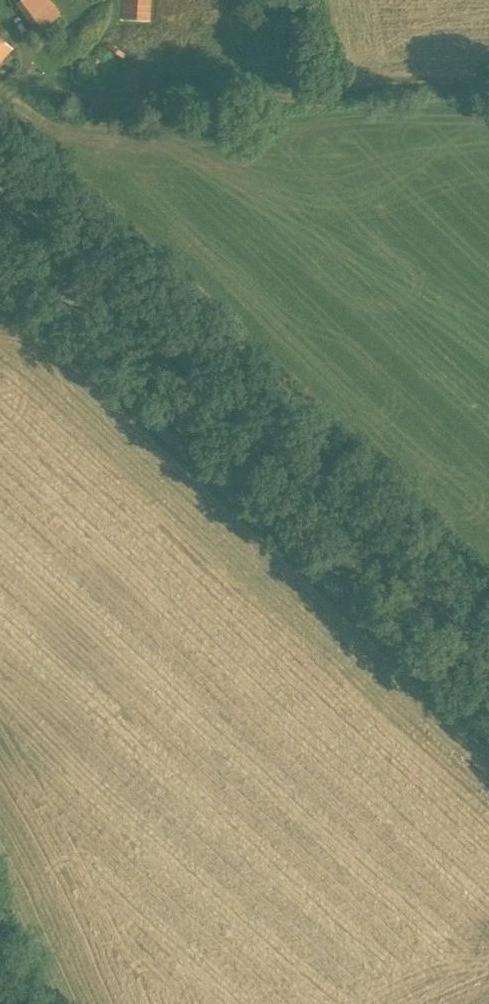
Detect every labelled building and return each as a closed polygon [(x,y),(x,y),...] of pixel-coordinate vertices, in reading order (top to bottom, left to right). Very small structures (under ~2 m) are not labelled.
[(60,13),(50,0),(17,0),(14,2),(36,32),(60,13)] [(13,47),(0,36),(0,61),(13,47)]
